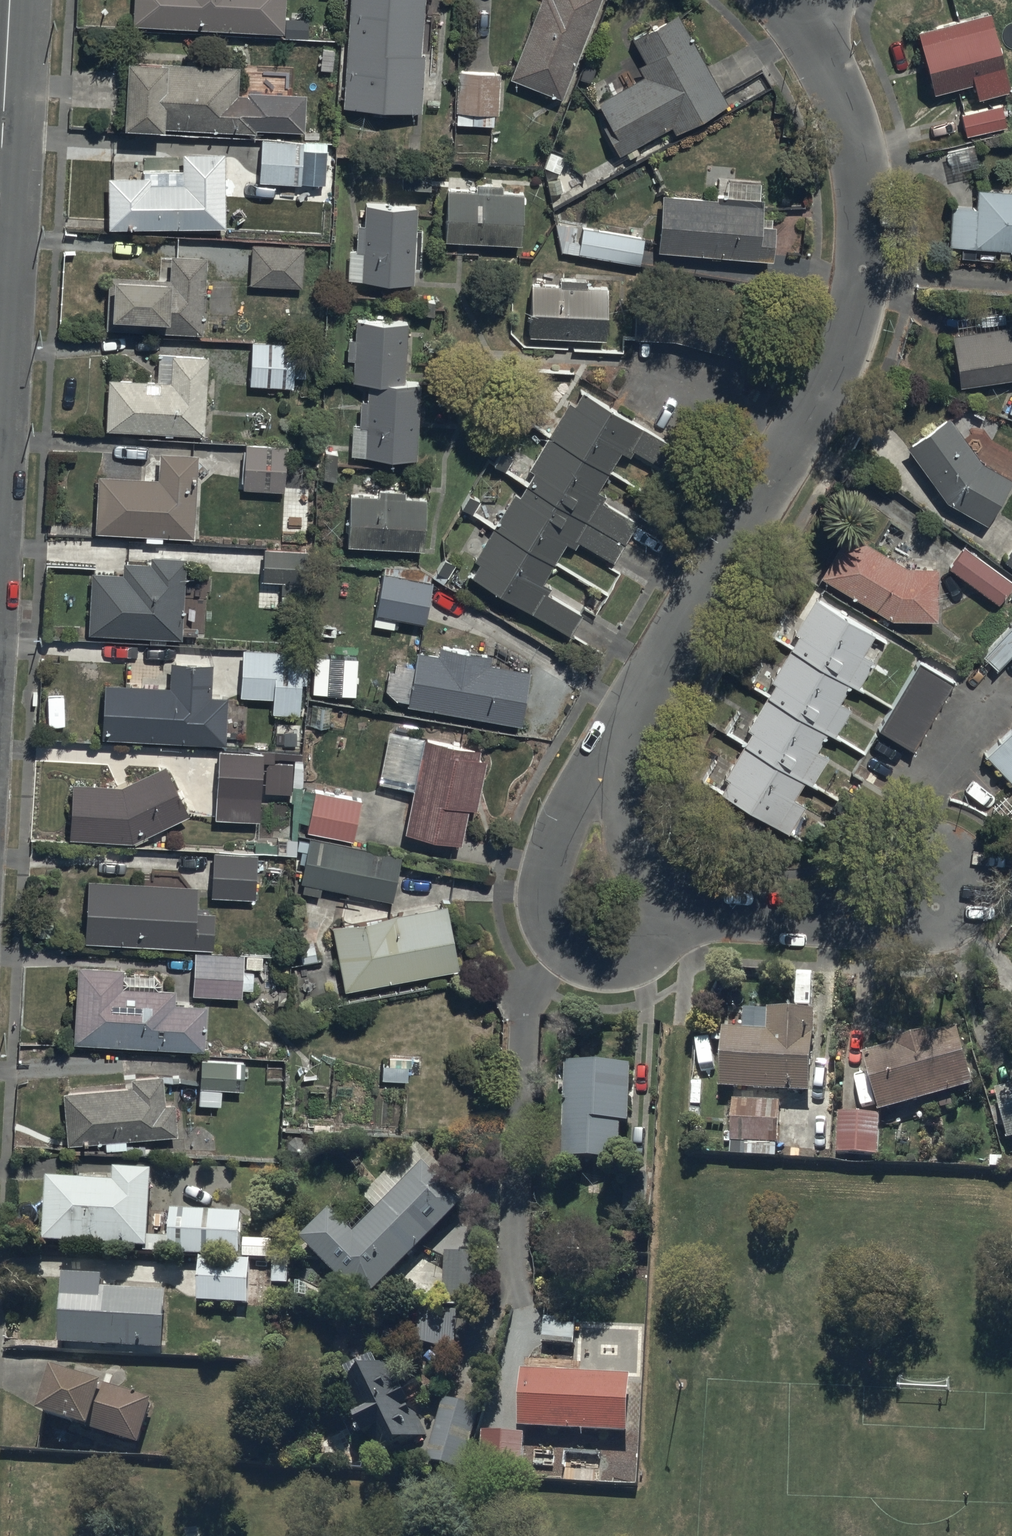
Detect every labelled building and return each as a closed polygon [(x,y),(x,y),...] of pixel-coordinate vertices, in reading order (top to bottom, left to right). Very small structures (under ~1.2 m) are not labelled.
[(131,21),(283,29),(285,0),(132,0),(131,21)] [(421,107),(425,0),(349,0),(345,105),(421,107)] [(559,94),(598,0),(528,0),(500,70),(559,94)] [(590,96),(620,154),(728,97),(679,6),(629,33),(646,66),(590,96)] [(987,8),(915,25),(931,90),(971,81),(974,97),(1007,89),(987,8)] [(241,69),(129,63),(125,134),(165,136),(165,130),(255,135),(256,131),(305,134),(307,97),(240,93),(241,69)] [(498,65),(457,65),(456,124),(491,125),(492,112),(497,112),(498,65)] [(1000,99),(957,109),(963,134),(1005,124),(1000,99)] [(972,138),(943,145),(949,169),(978,162),(972,138)] [(327,146),(263,142),(260,184),(325,188),(327,146)] [(107,174),(108,225),(225,223),(223,147),(180,148),(180,168),(143,168),(143,174),(107,174)] [(446,181),(443,235),(517,239),(520,185),(446,181)] [(1011,245),(1011,187),(949,184),(946,242),(1011,245)] [(654,245),(769,255),(774,196),(659,186),(654,245)] [(353,275),(409,279),(415,197),(358,193),(353,275)] [(557,222),(561,250),(639,262),(643,235),(557,222)] [(305,243),(251,240),(249,282),(303,285),(305,243)] [(202,332),(207,254),(169,252),(168,274),(108,271),(105,327),(202,332)] [(518,328),(609,332),(611,282),(520,278),(518,328)] [(359,451),(413,455),(418,378),(402,377),(406,316),(350,312),(346,373),(364,375),(359,451)] [(955,384),(1011,375),(1011,319),(946,329),(955,384)] [(306,340),(251,339),(250,385),(293,386),(293,377),(305,377),(306,340)] [(103,424),(205,428),(208,350),(167,349),(167,374),(104,373),(103,424)] [(568,400),(550,431),(528,469),(533,472),(528,481),(519,496),(513,492),(495,522),(474,558),(481,562),(472,576),(569,634),(583,610),(548,589),(551,583),(542,578),(555,557),(563,542),(572,547),(576,539),(612,560),(624,539),(637,518),(601,497),(607,488),(598,483),(608,466),(619,447),(629,453),(633,447),(659,463),(672,442),(583,390),(575,404),(568,400)] [(943,497),(984,520),(1010,474),(978,457),(952,412),(908,439),(943,497)] [(286,441),(245,438),(242,487),(283,489),(286,441)] [(90,524),(193,527),(195,449),(155,448),(154,474),(92,472),(90,524)] [(344,489),(341,542),(423,548),(426,494),(344,489)] [(820,571),(889,614),(933,616),(935,561),(905,560),(849,525),(820,571)] [(960,543),(945,564),(997,601),(1011,580),(960,543)] [(310,547),(264,545),(262,578),(281,579),(281,588),(264,587),(263,607),(307,609),(310,547)] [(1002,558),(1011,566),(1011,545),(1002,558)] [(181,634),(184,555),(151,554),(151,560),(122,559),(122,570),(89,569),(87,631),(148,633),(148,642),(165,642),(166,633),(181,634)] [(383,564),(373,609),(423,620),(434,575),(383,564)] [(875,630),(813,594),(793,628),(798,631),(770,678),(774,680),(747,726),(751,728),(714,791),(787,833),(805,801),(794,795),(805,776),(812,780),(828,752),(818,746),(827,730),(834,734),(851,705),(841,699),(850,682),(857,686),(875,655),(864,649),(875,630)] [(979,653),(995,667),(1011,648),(1011,624),(1008,620),(979,653)] [(414,666),(408,696),(408,700),(520,721),(530,665),(489,658),(490,652),(441,643),(440,651),(417,647),(414,666)] [(308,648),(241,646),(240,692),(272,693),(271,711),(300,712),(302,679),(307,679),(308,648)] [(104,678),(101,734),(225,741),(227,692),(210,691),(212,658),(169,656),(168,682),(104,678)] [(920,657),(878,727),(913,749),(956,679),(920,657)] [(984,751),(1011,779),(1011,724),(984,751)] [(399,827),(459,840),(481,742),(421,729),(399,827)] [(263,748),(217,746),(214,819),(258,821),(260,792),(292,794),(294,760),(262,759),(263,748)] [(69,776),(65,831),(131,836),(187,809),(163,760),(120,781),(69,776)] [(359,795),(314,786),(306,826),(352,835),(359,795)] [(401,853),(308,834),(296,889),(320,894),(322,883),(392,897),(401,853)] [(255,848),(212,847),(210,893),(254,894),(255,848)] [(77,935),(210,943),(212,907),(195,906),(196,882),(81,875),(77,935)] [(329,924),(342,988),(456,964),(442,901),(329,924)] [(261,954),(193,949),(190,991),(241,994),(242,986),(252,987),(253,967),(260,968),(261,954)] [(76,962),(73,1040),(202,1046),(204,1003),(175,1001),(176,986),(151,984),(152,973),(122,971),(123,964),(76,962)] [(766,1030),(723,1028),(720,1089),(812,1093),(816,1010),(767,1008),(766,1030)] [(863,1052),(882,1113),(974,1083),(954,1022),(863,1052)] [(244,1056),(200,1054),(198,1101),(219,1102),(220,1087),(243,1088),(244,1056)] [(631,1066),(566,1063),(562,1160),(619,1162),(621,1125),(628,1125),(631,1066)] [(62,1086),(65,1140),(104,1138),(105,1147),(126,1146),(125,1136),(177,1133),(175,1099),(164,1100),(162,1071),(127,1073),(128,1082),(62,1086)] [(1005,1148),(1011,1146),(1011,1086),(990,1092),(1005,1148)] [(781,1102),(732,1100),(731,1143),(745,1143),(744,1157),(779,1158),(781,1102)] [(881,1114),(837,1112),(835,1153),(879,1154),(881,1114)] [(327,1204),(296,1239),(365,1302),(462,1194),(423,1158),(357,1231),(327,1204)] [(37,1239),(148,1246),(153,1180),(42,1173),(37,1239)] [(201,1255),(241,1258),(243,1213),(171,1210),(169,1254),(201,1255)] [(241,1258),(201,1255),(199,1303),(248,1305),(250,1258),(241,1258)] [(62,1276),(59,1344),(164,1349),(167,1293),(104,1290),(104,1277),(62,1276)] [(575,1318),(543,1316),(541,1345),(573,1347),(575,1318)] [(342,1381),(375,1457),(430,1434),(396,1357),(342,1381)] [(31,1413),(135,1447),(150,1400),(46,1367),(31,1413)] [(517,1425),(626,1434),(631,1376),(522,1367),(517,1425)] [(480,1409),(442,1397),(426,1459),(464,1469),(480,1409)] [(525,1432),(482,1430),(480,1479),(524,1481),(525,1432)]
